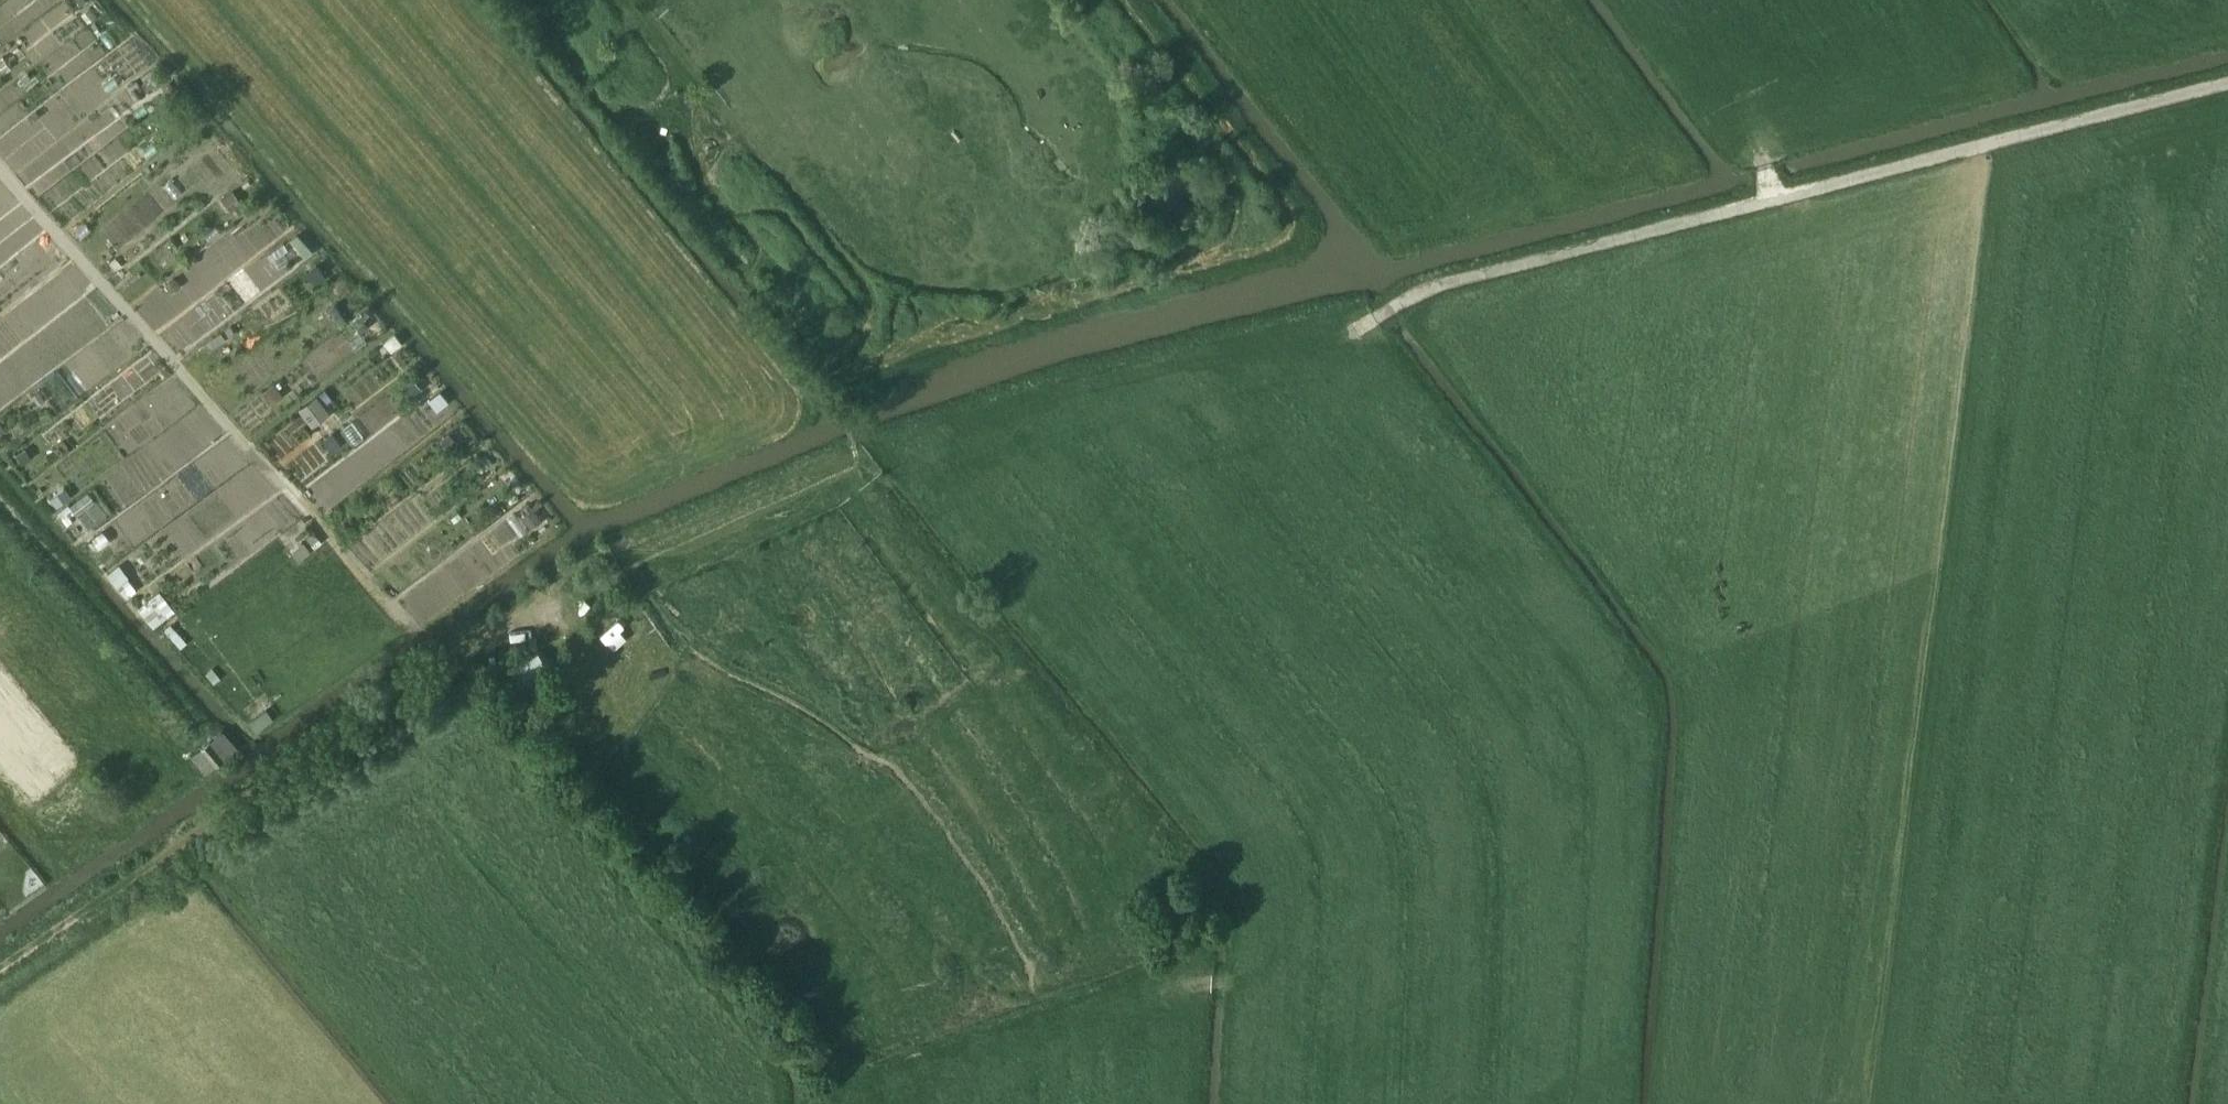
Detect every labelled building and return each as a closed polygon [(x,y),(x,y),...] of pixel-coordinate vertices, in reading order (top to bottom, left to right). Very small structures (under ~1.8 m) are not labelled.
[(140,607),(156,627),(180,608),(164,588),(140,607)] [(237,749),(221,730),(191,756),(207,774),(237,749)]
